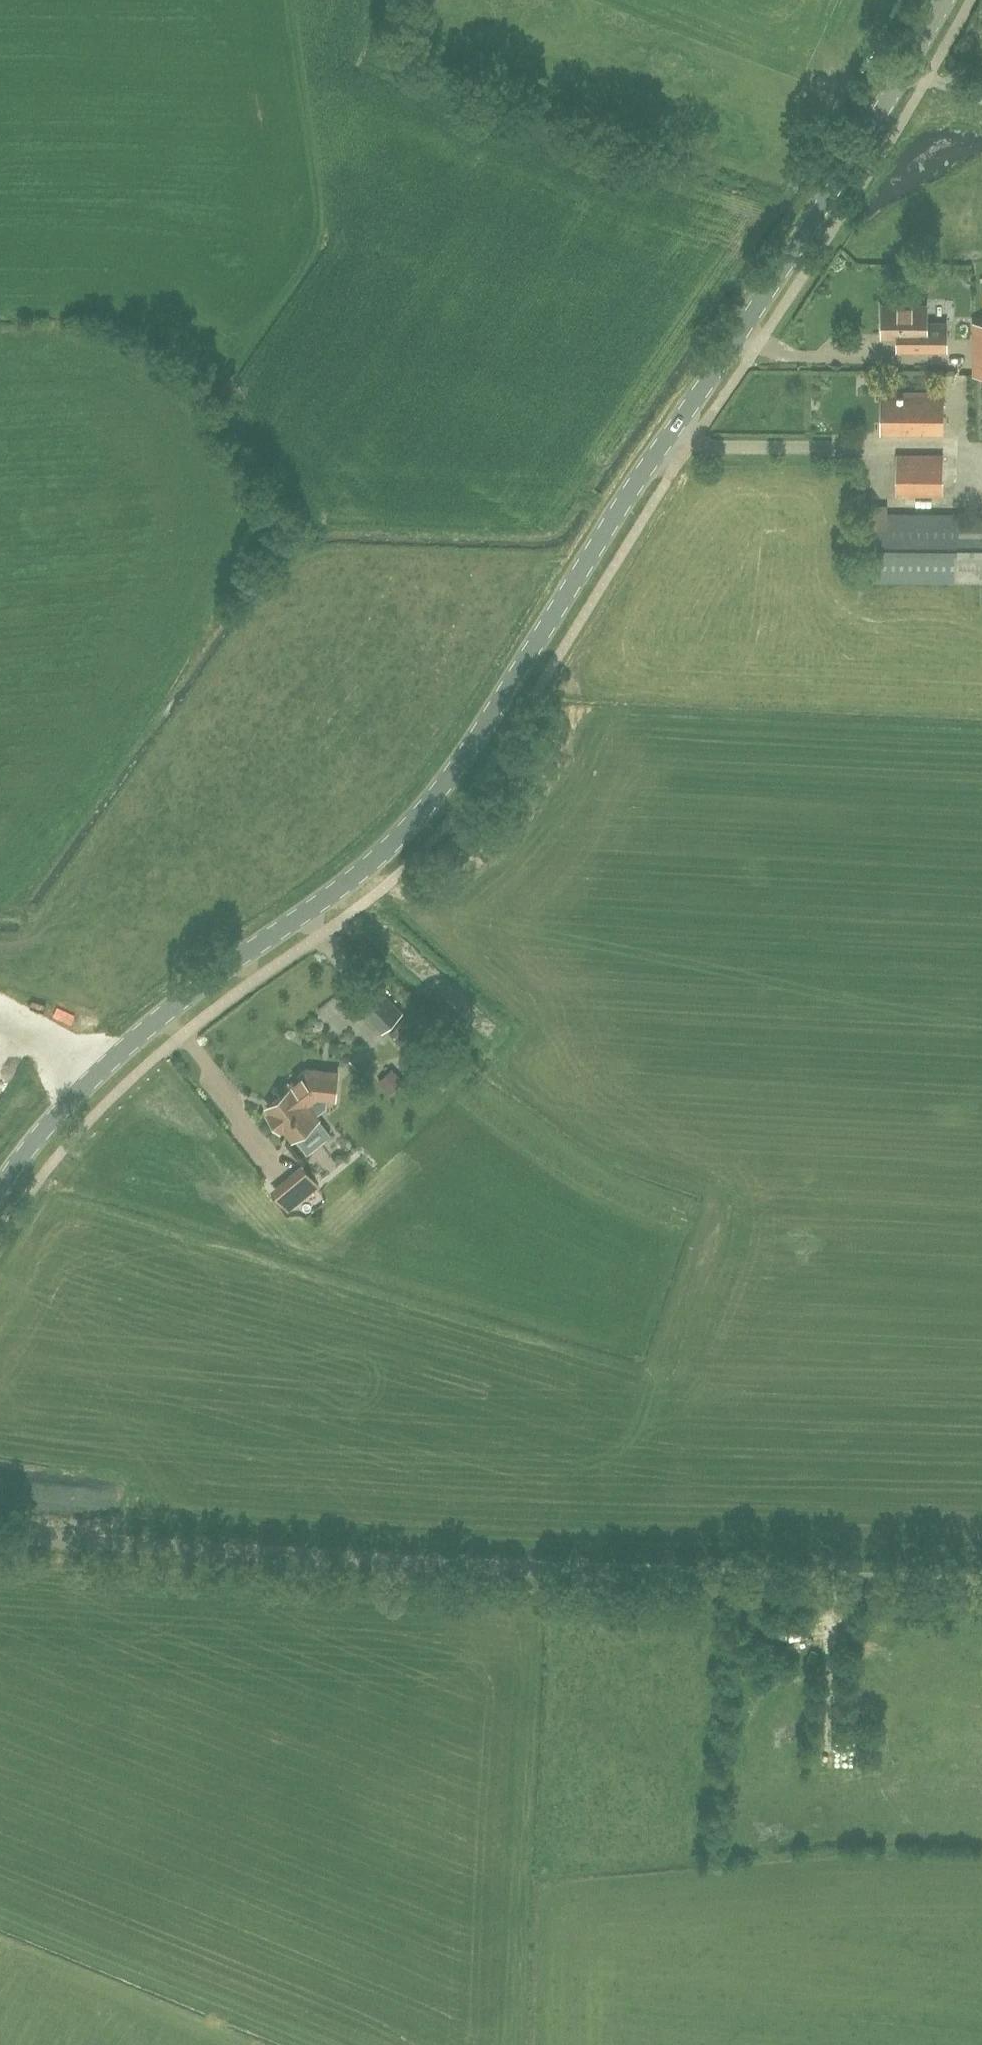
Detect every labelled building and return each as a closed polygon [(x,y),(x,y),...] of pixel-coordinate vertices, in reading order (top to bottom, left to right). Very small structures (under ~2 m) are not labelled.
[(926,305),(882,305),(882,335),(898,335),(897,349),(946,349),(946,323),(926,323),(926,305)] [(943,432),(943,392),(882,392),(882,432),(943,432)] [(943,495),(943,455),(897,454),(897,495),(943,495)] [(949,581),(981,581),(981,516),(864,515),(864,580),(949,581)] [(383,1031),(403,1013),(383,991),(363,1009),(383,1031)] [(290,1086),(292,1088),(268,1107),(272,1112),(268,1115),(281,1130),(284,1128),(293,1139),(296,1137),(301,1137),(307,1132),(307,1128),(318,1119),(307,1105),(317,1096),(335,1099),(338,1073),(307,1069),(298,1076),(298,1080),(290,1086)] [(319,1185),(307,1170),(294,1180),(307,1195),(319,1185)]
